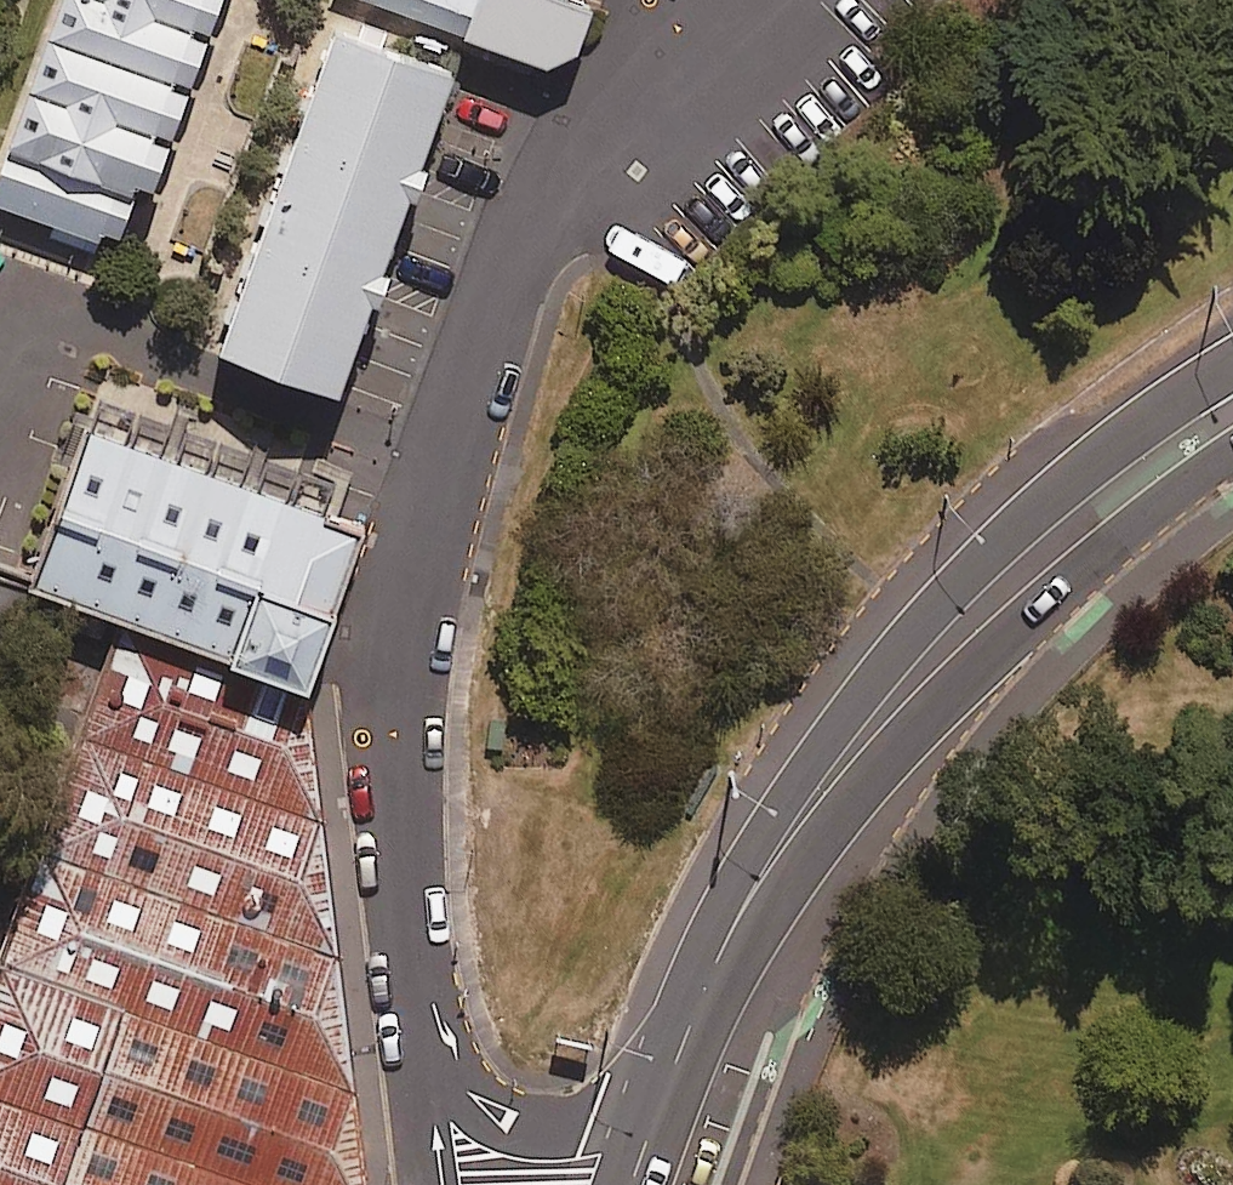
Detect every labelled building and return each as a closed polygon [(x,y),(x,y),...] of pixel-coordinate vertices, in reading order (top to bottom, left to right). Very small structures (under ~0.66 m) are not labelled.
[(204,0),(51,0),(39,35),(176,81),(196,23),(204,0)] [(544,59),(584,41),(598,0),(376,0),(544,59)] [(463,59),(341,18),(224,339),(345,384),(463,59)] [(176,81),(39,35),(2,143),(126,185),(128,177),(142,182),(176,81)] [(2,143),(0,149),(0,204),(54,223),(49,236),(102,254),(126,185),(2,143)] [(373,521),(90,419),(33,578),(122,610),(315,679),(373,521)] [(0,583),(0,690),(66,715),(102,622),(0,583)] [(0,956),(0,1184),(373,1184),(315,679),(122,610),(0,956)]
